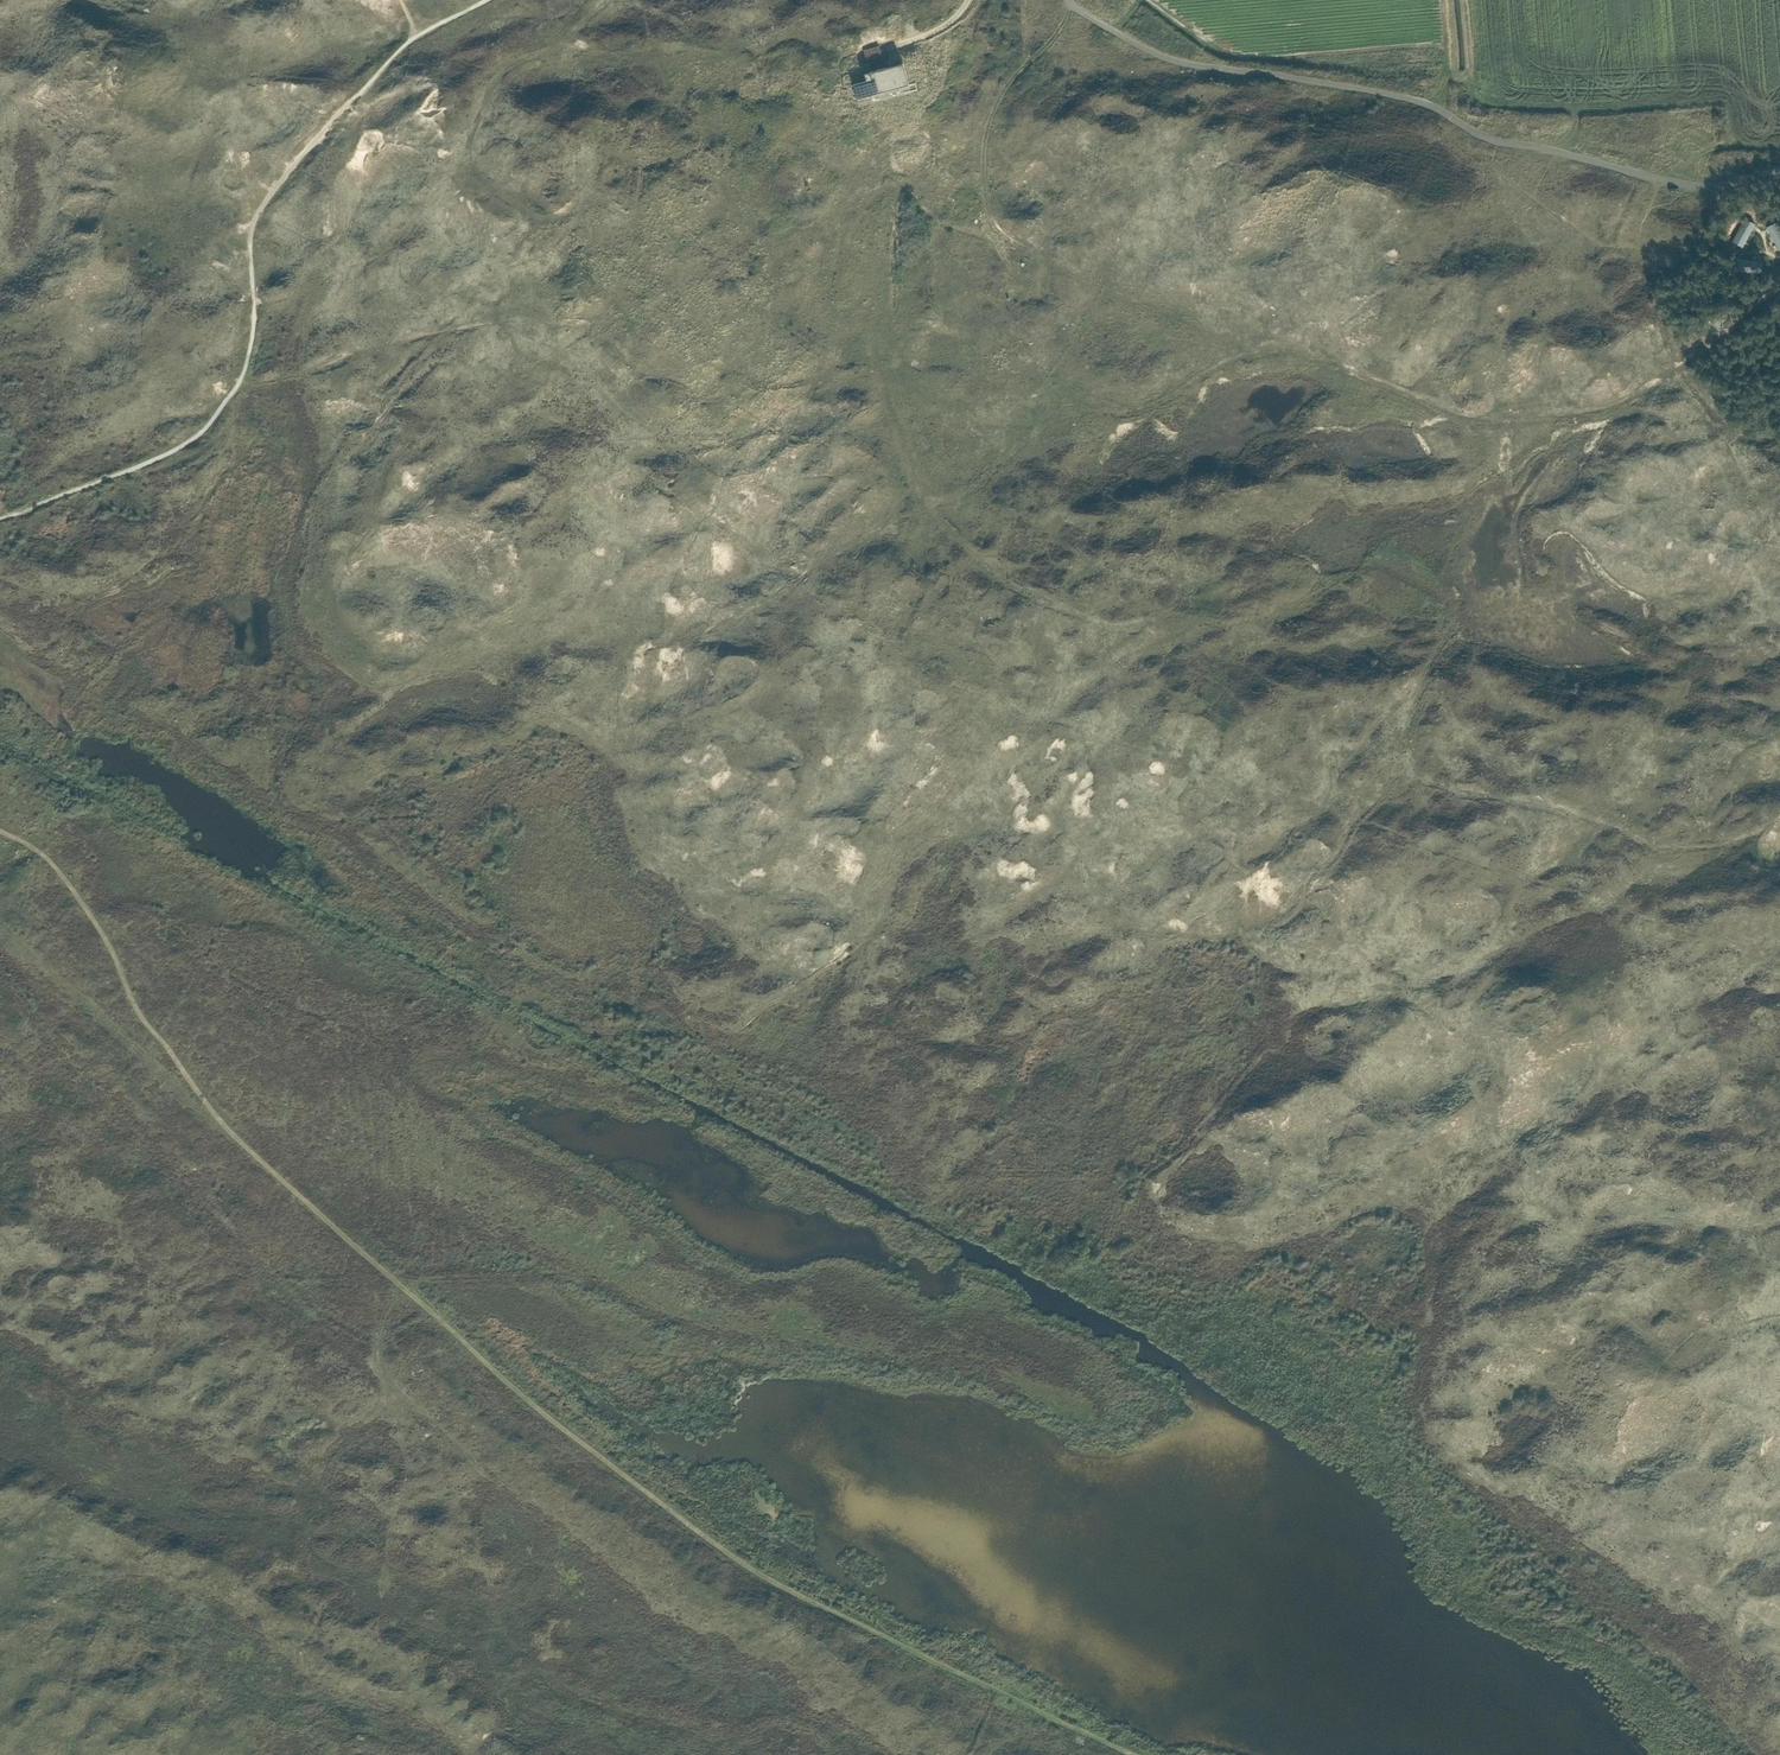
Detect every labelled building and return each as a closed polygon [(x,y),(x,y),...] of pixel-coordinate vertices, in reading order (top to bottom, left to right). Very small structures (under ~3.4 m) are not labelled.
[(871,80),(854,85),(858,98),(867,96),(868,99),(877,96),(876,93),(908,85),(902,64),(898,65),(896,59),(896,55),(888,57),(890,61),(891,67),(870,73),(871,80)] [(1744,220),(1731,242),(1743,249),(1756,227),(1744,220)] [(1766,227),(1778,251),(1779,250),(1779,226),(1778,221),(1776,222),(1766,227)] [(1763,261),(1734,259),(1734,267),(1733,274),(1762,276),(1763,261)]
